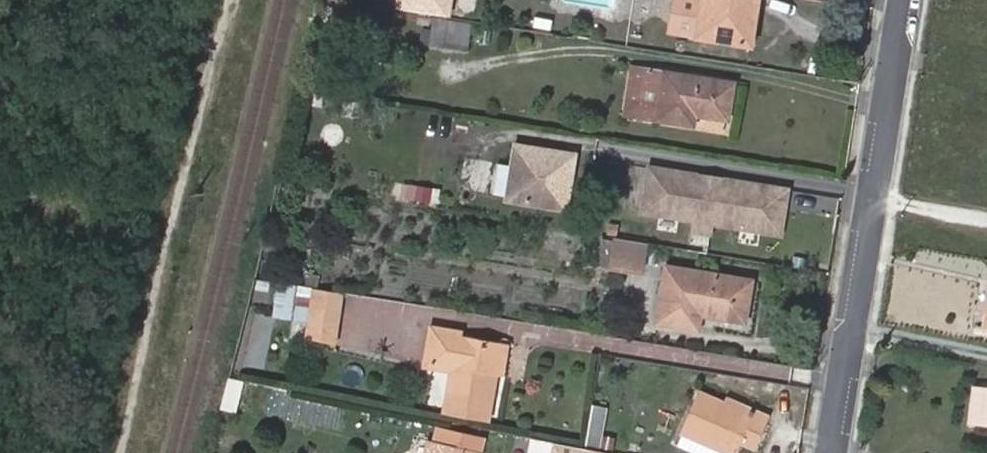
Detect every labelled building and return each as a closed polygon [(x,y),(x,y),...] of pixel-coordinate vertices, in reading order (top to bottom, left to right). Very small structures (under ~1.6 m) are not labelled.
[(397,7),(452,14),(454,0),(398,0),(397,7)] [(760,0),(672,0),(667,31),(754,45),(760,0)] [(473,24),(426,16),(422,42),(469,50),(473,24)] [(626,112),(644,115),(652,70),(635,67),(626,112)] [(730,119),(736,83),(652,70),(644,115),(695,125),(697,114),(730,119)] [(697,118),(695,130),(728,135),(730,124),(697,118)] [(576,154),(518,144),(508,198),(566,208),(576,154)] [(649,167),(642,211),(695,220),(693,230),(710,233),(711,223),(780,234),(784,209),(780,202),(768,201),(770,187),(723,179),(717,183),(713,205),(699,203),(703,181),(699,175),(649,167)] [(723,179),(699,175),(703,181),(699,203),(713,205),(717,183),(723,179)] [(432,204),(435,188),(403,181),(399,196),(432,204)] [(787,189),(770,187),(768,201),(780,202),(784,209),(787,189)] [(648,243),(615,238),(610,267),(642,272),(648,243)] [(744,322),(750,281),(667,267),(657,322),(697,329),(699,315),(744,322)] [(311,286),(278,281),(274,315),(306,320),(307,314),(311,286)] [(343,292),(311,286),(307,314),(306,320),(303,339),(334,345),(343,292)] [(459,332),(425,326),(420,358),(453,363),(445,412),(488,419),(496,373),(500,345),(458,338),(459,332)] [(507,346),(500,345),(496,373),(502,374),(507,346)] [(971,386),(967,421),(986,423),(986,388),(971,386)] [(724,403),(698,391),(680,432),(683,434),(678,445),(696,452),(736,452),(741,441),(755,448),(769,416),(756,410),(754,416),(724,403)] [(726,397),(724,403),(754,416),(756,410),(726,397)] [(599,446),(607,407),(592,404),(583,443),(599,446)] [(553,441),(530,437),(527,452),(551,452),(553,441)] [(434,440),(427,439),(424,452),(432,452),(434,440)] [(434,440),(432,452),(477,452),(478,449),(434,440)] [(551,452),(617,452),(553,441),(551,452)]
